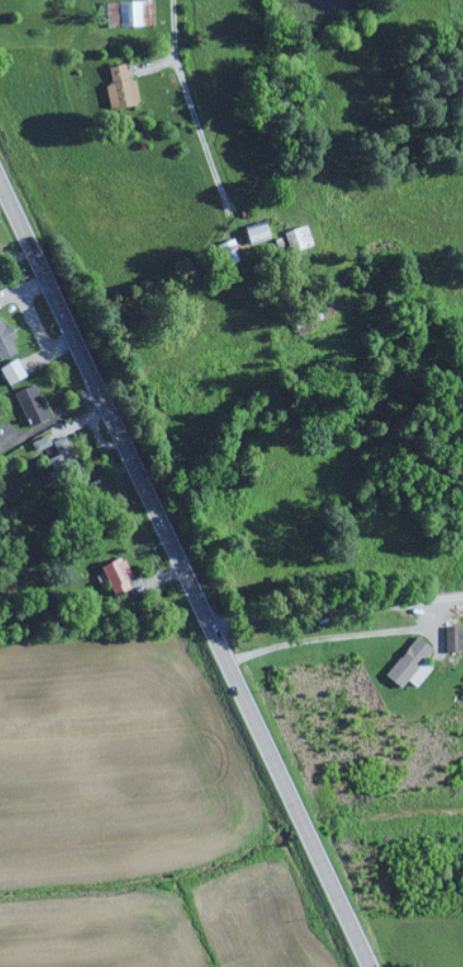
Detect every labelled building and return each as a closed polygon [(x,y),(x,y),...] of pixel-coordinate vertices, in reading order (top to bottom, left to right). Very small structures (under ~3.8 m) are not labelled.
[(153,26),(152,1),(113,2),(114,27),(153,26)] [(133,80),(126,81),(123,64),(105,68),(108,84),(104,85),(108,110),(137,104),(133,80)] [(239,230),(243,246),(264,240),(259,224),(239,230)] [(16,354),(9,340),(14,338),(8,325),(3,327),(0,320),(0,360),(16,354)] [(24,378),(16,359),(0,365),(0,376),(4,386),(24,378)] [(12,394),(27,428),(47,419),(33,385),(12,394)] [(59,466),(71,461),(61,438),(50,443),(47,436),(30,443),(34,453),(51,446),(59,466)] [(121,557),(98,567),(110,596),(128,589),(125,581),(130,579),(121,557)] [(444,653),(462,653),(462,627),(444,628),(444,653)] [(414,689),(431,669),(422,662),(432,650),(415,636),(382,676),(398,689),(405,681),(414,689)]
